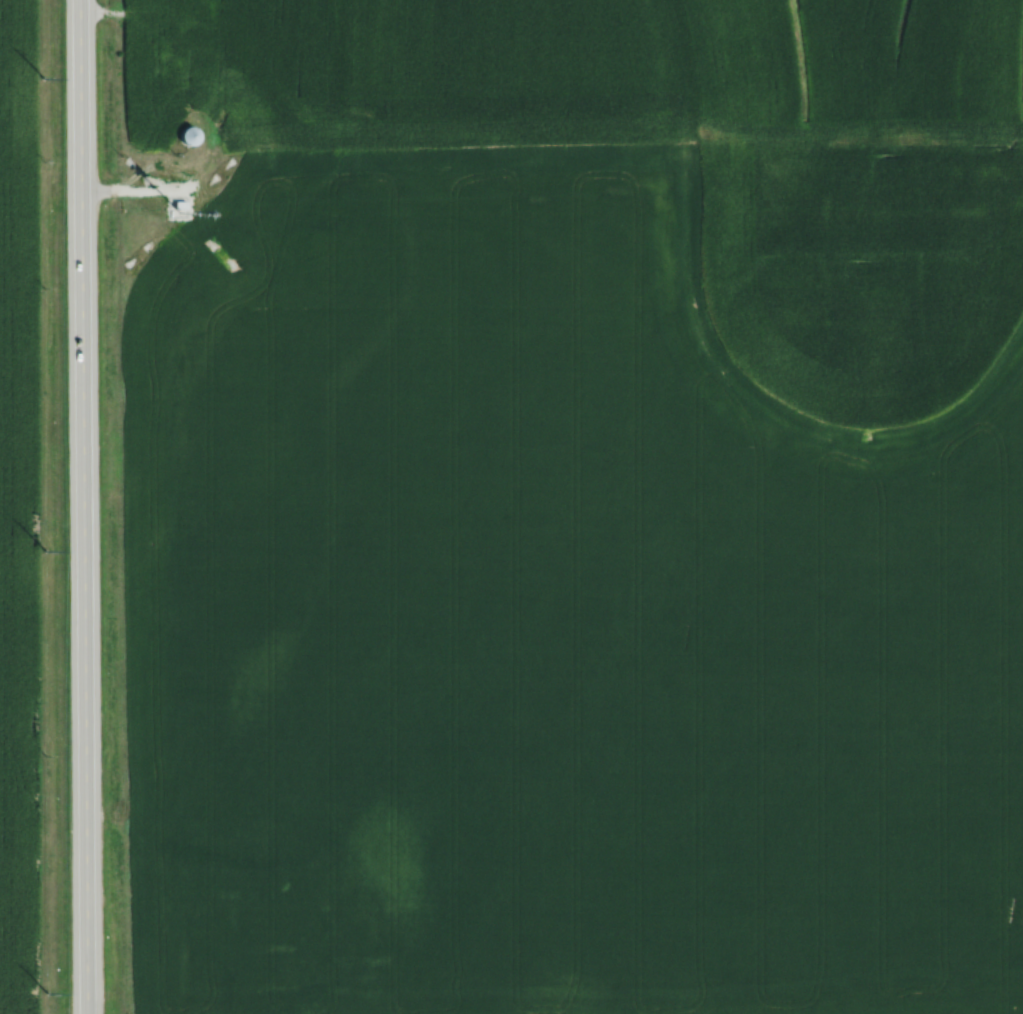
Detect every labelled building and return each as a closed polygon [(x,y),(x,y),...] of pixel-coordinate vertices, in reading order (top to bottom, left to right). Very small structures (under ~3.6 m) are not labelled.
[(189,125),(186,126),(183,128),(180,131),(179,134),(180,139),(182,142),(184,144),(188,146),(191,146),(195,145),(198,142),(199,139),(200,137),(200,133),(199,130),(196,127),(193,125),(189,125)] [(173,200),(173,208),(185,208),(185,200),(173,200)]
